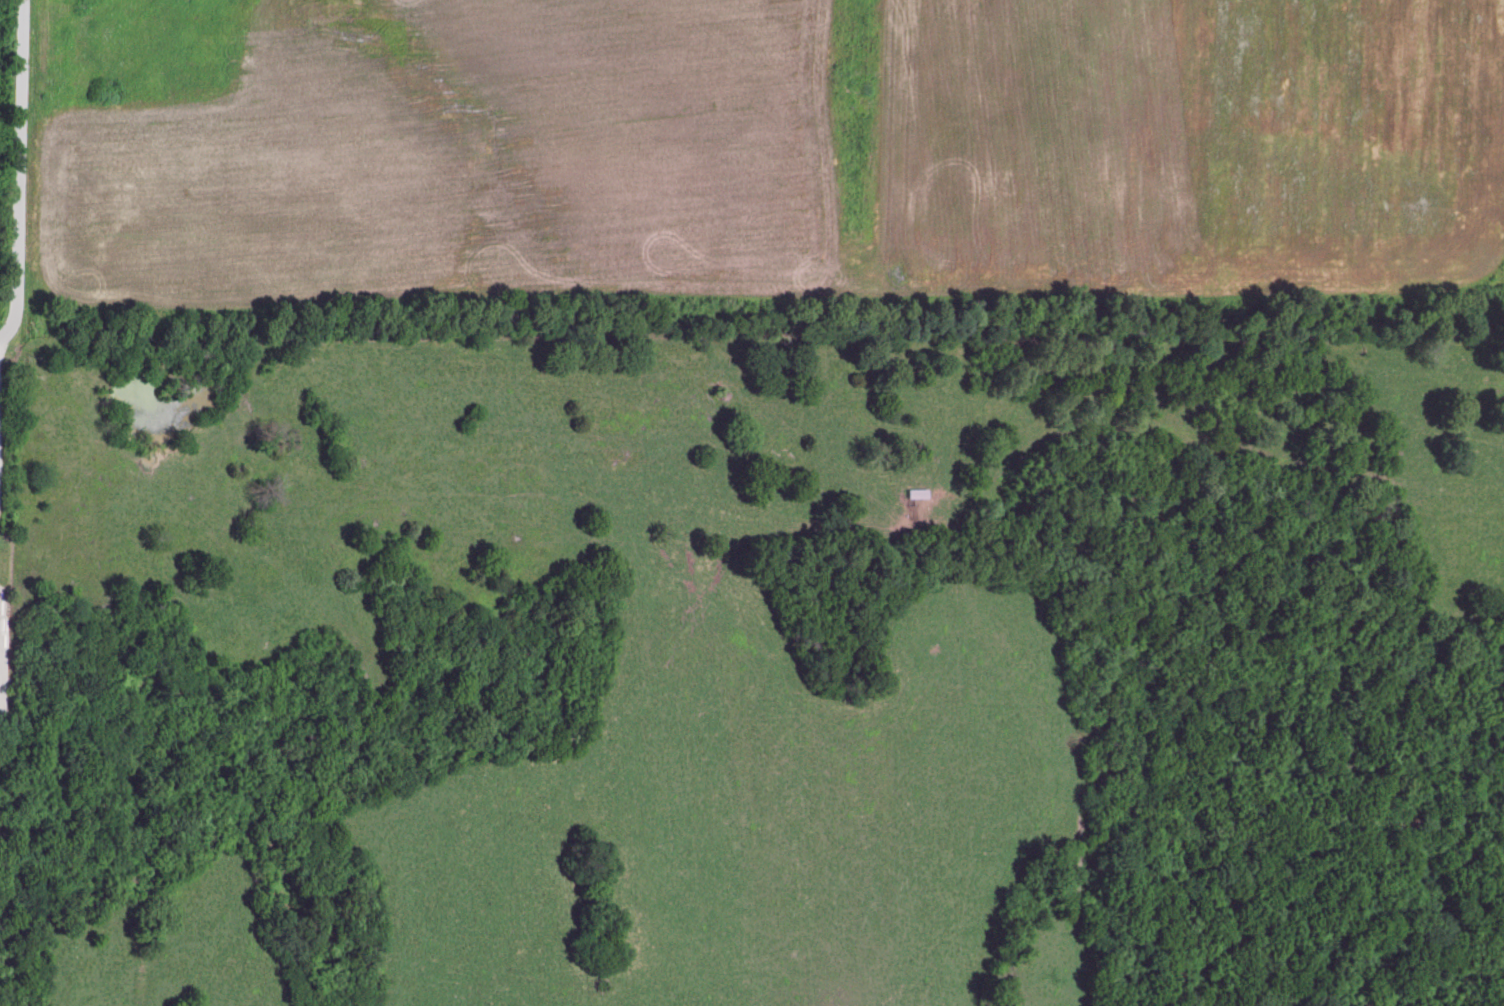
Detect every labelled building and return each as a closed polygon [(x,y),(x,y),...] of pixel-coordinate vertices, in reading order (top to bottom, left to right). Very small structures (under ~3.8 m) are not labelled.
[(910,496),(930,495),(930,486),(910,486),(910,496)]
